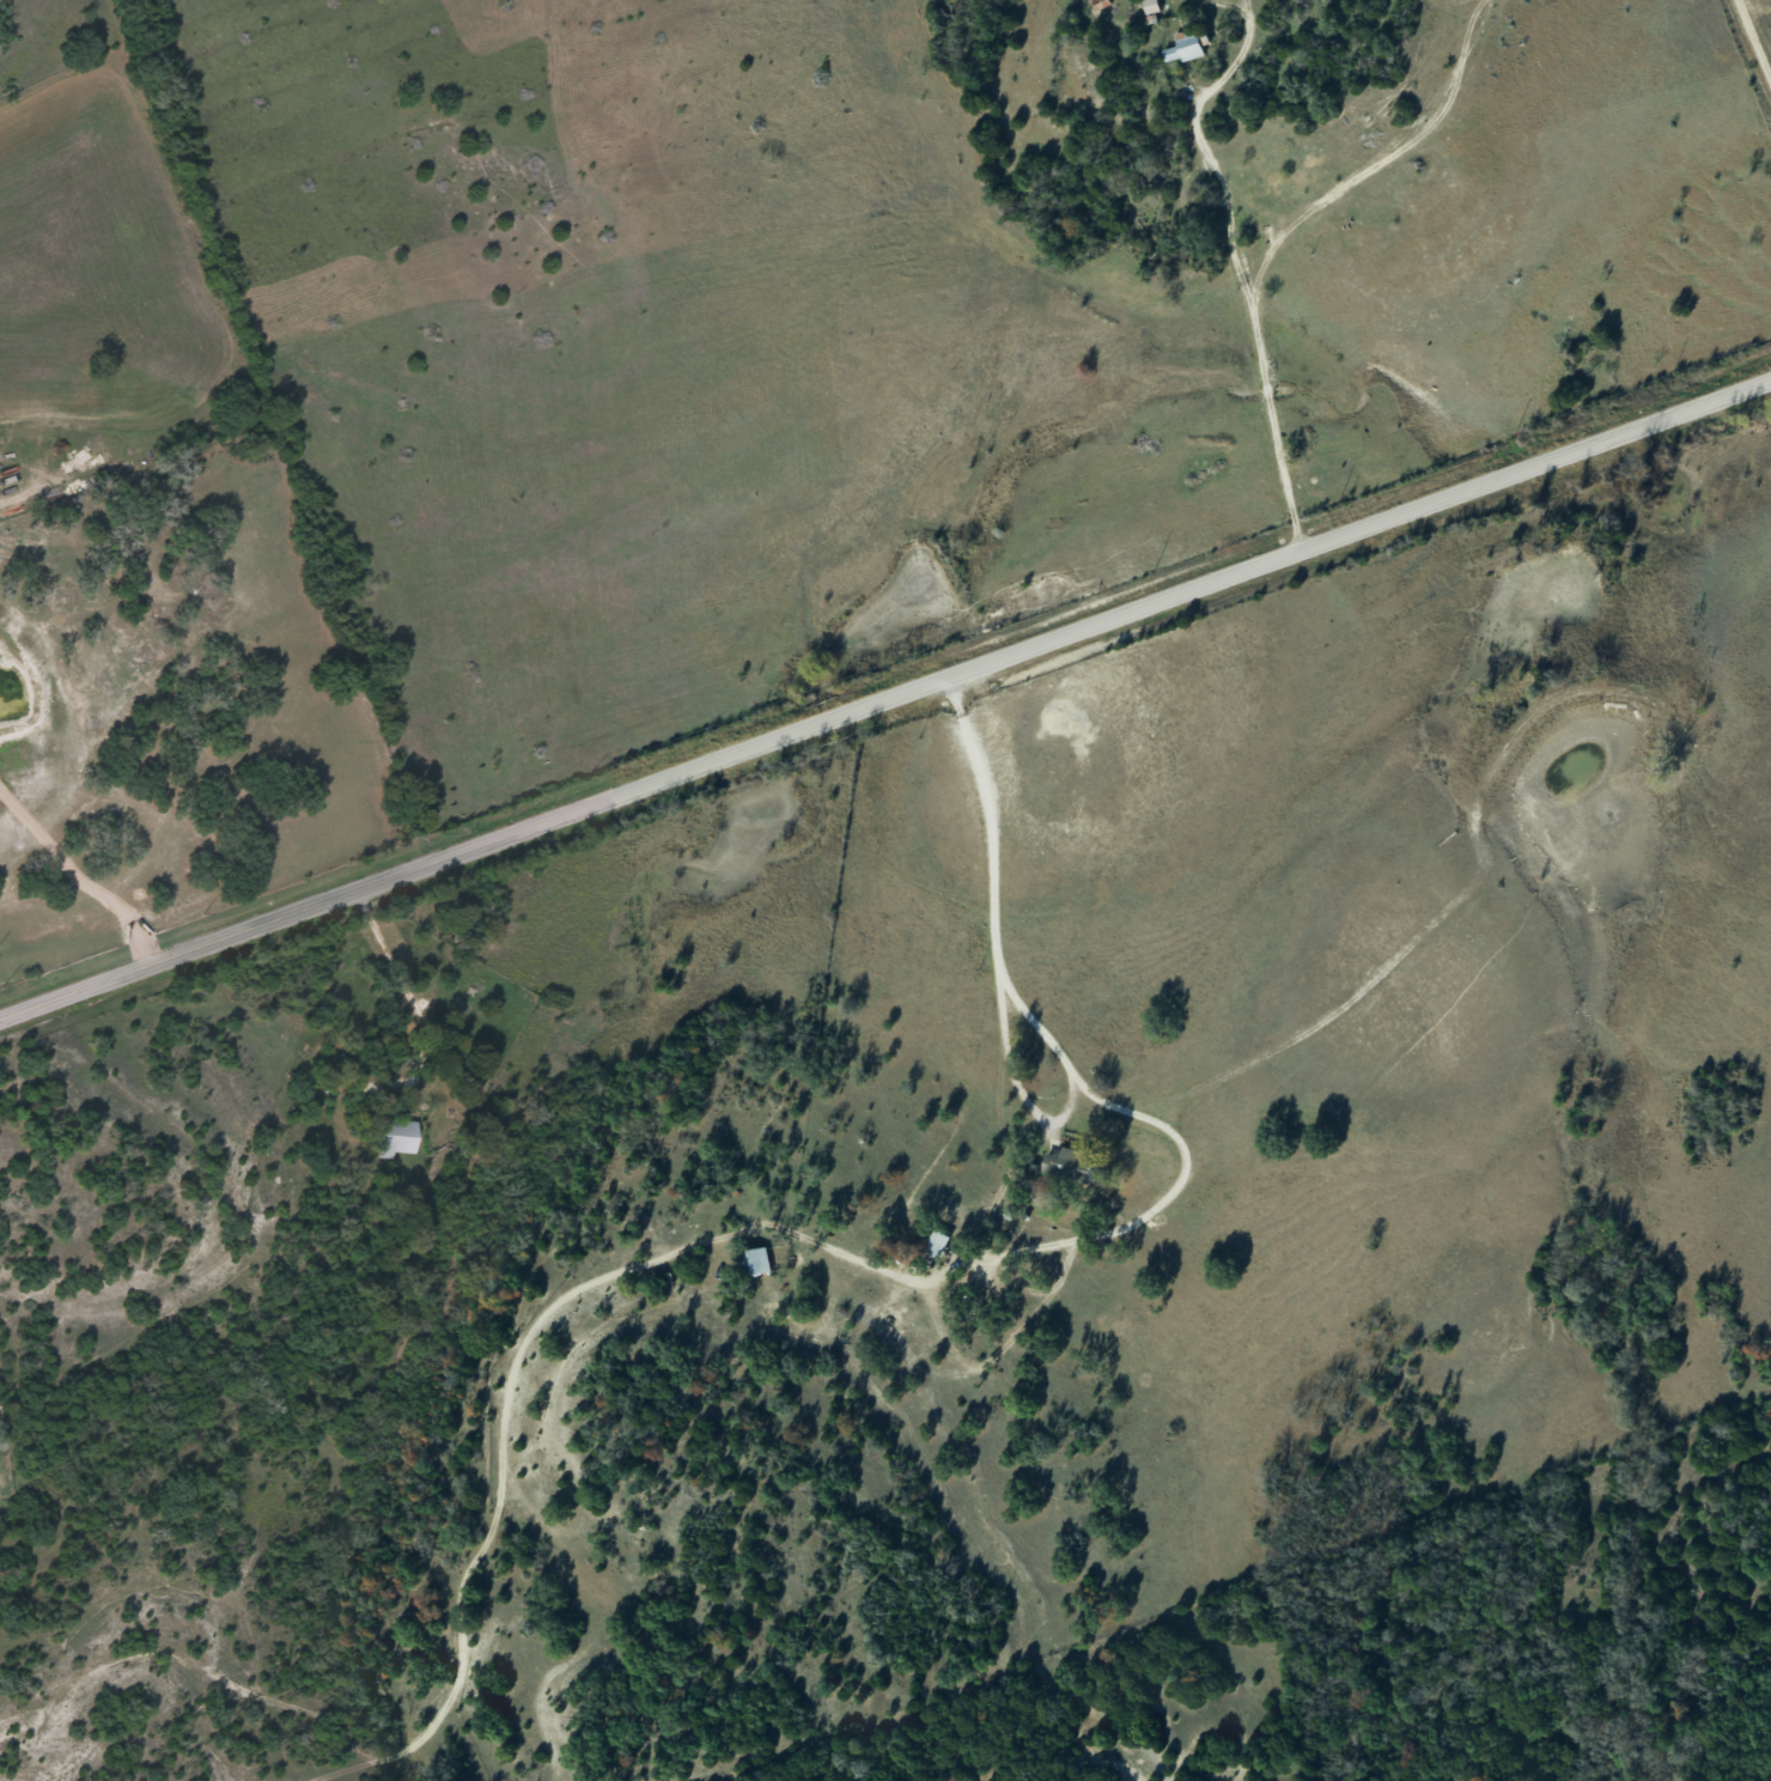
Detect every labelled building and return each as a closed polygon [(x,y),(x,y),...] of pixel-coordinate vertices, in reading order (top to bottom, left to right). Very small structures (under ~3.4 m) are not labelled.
[(1202,56),(1194,28),(1173,35),(1176,46),(1160,51),(1164,63),(1179,58),(1181,63),(1202,56)] [(413,1154),(414,1121),(381,1119),(379,1158),(391,1159),(392,1152),(413,1154)] [(1044,1153),(1039,1173),(1086,1185),(1094,1156),(1058,1146),(1055,1156),(1044,1153)] [(948,1236),(933,1229),(922,1251),(938,1258),(948,1236)] [(746,1277),(769,1272),(763,1247),(740,1252),(746,1277)]
